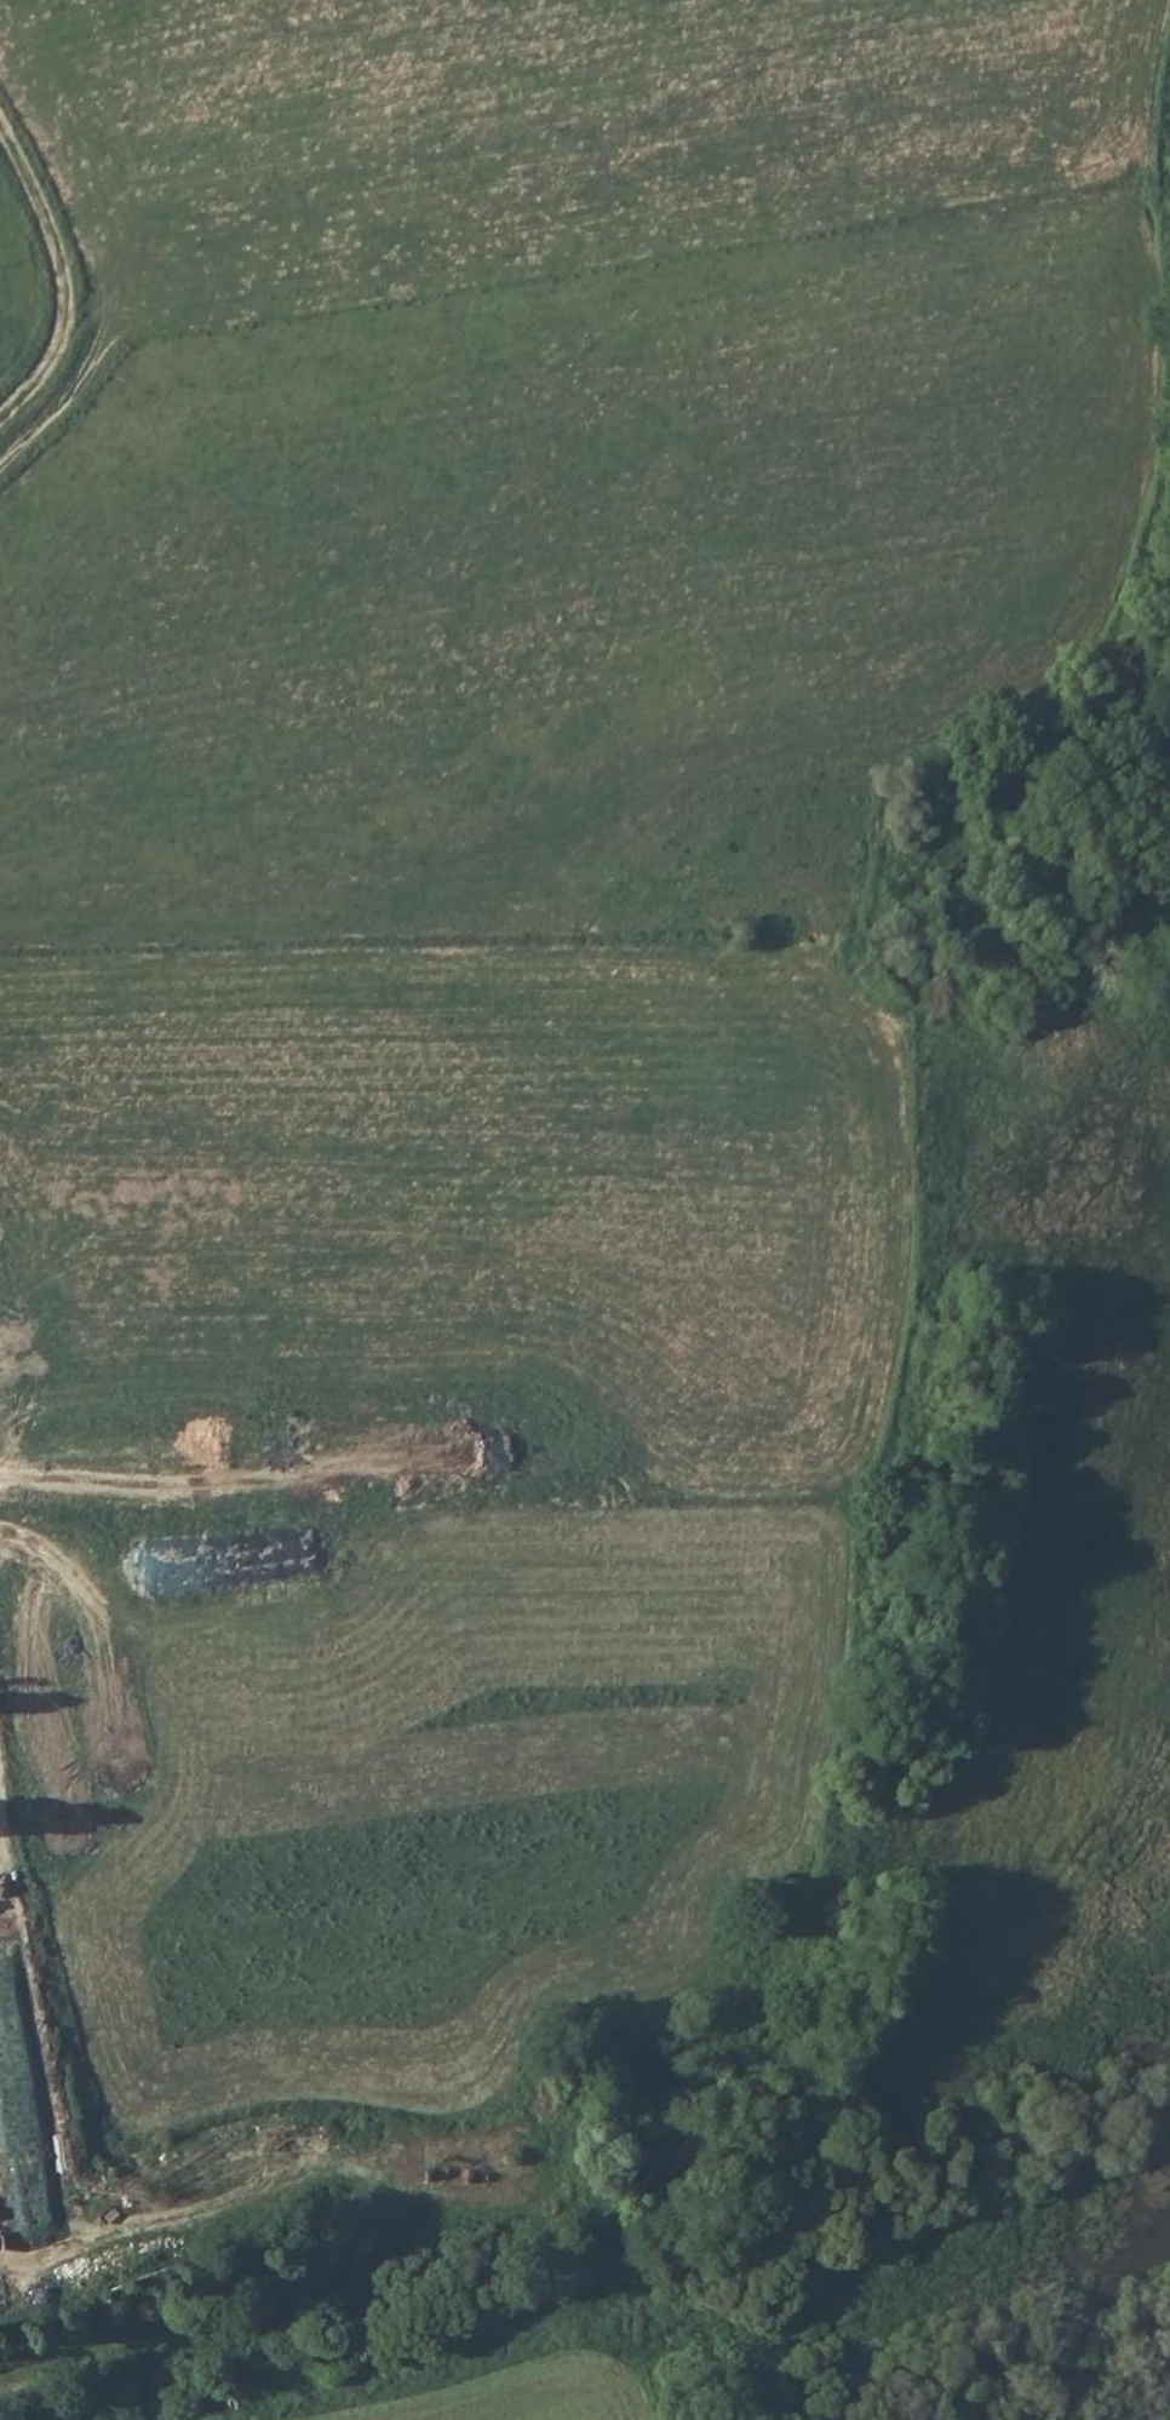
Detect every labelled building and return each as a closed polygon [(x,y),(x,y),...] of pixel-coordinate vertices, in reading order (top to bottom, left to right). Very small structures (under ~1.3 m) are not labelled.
[(219,1426),(190,1432),(195,1460),(224,1454),(219,1426)]
